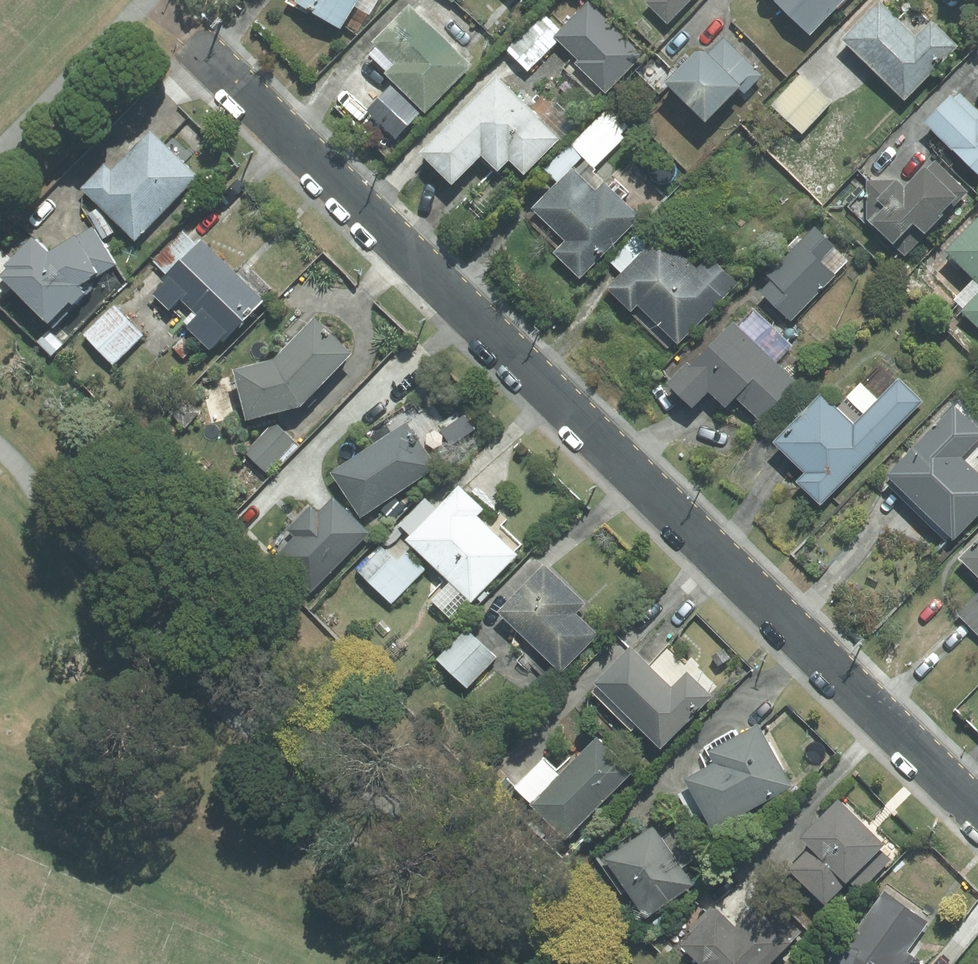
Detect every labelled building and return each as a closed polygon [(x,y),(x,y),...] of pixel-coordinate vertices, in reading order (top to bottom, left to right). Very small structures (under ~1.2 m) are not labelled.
[(347,26),(363,0),(304,0),(329,15),(344,24),(347,26)] [(649,54),(593,0),(563,30),(557,36),(562,40),(581,59),(578,62),(610,94),(649,54)] [(694,0),(652,0),(651,1),(672,22),(694,0)] [(817,32),(848,0),(783,0),(817,32)] [(885,0),(884,0),(848,37),(911,99),(963,47),(939,24),(935,19),(920,34),(911,25),(885,0)] [(413,2),(377,40),(399,61),(390,71),(410,90),(431,110),(477,63),(413,2)] [(557,36),(563,30),(548,15),(512,49),(521,58),(532,70),(562,40),(557,36)] [(727,36),(715,48),(751,83),(749,85),(753,89),(767,74),(727,36)] [(749,85),(751,83),(715,48),(704,49),(674,79),(715,119),(749,85)] [(821,87),(804,72),(776,101),(808,131),(836,101),(821,87)] [(530,173),(565,138),(501,76),(428,151),(432,155),(460,182),(488,154),(504,170),(515,158),(530,173)] [(959,92),(933,119),(977,164),(977,111),(959,92)] [(610,105),(573,143),(579,149),(586,156),(589,159),(598,167),(599,166),(627,138),(623,134),(631,126),(610,105)] [(110,162),(86,188),(140,240),(203,174),(198,169),(155,129),(117,169),(110,162)] [(548,168),(562,181),(576,166),(586,156),(573,143),(548,168)] [(939,158),(913,184),(905,177),(901,180),(874,179),(873,219),(886,232),(890,228),(902,240),(923,219),(933,230),(950,213),(948,210),(969,189),(939,158)] [(598,167),(589,159),(579,169),(600,189),(608,181),(598,171),(601,168),(599,166),(598,167)] [(579,169),(576,166),(562,181),(539,206),(559,226),(572,238),(565,245),(559,251),(585,277),(645,217),(608,181),(600,189),(579,169)] [(778,185),(770,193),(780,203),(788,194),(778,185)] [(102,207),(92,213),(98,225),(106,238),(116,232),(102,207)] [(952,247),(955,250),(949,257),(961,269),(966,264),(977,276),(977,222),(952,247)] [(58,326),(93,291),(90,282),(107,269),(108,272),(121,263),(106,238),(98,225),(85,233),(85,232),(58,249),(42,233),(13,263),(16,265),(14,269),(11,267),(5,274),(58,326)] [(840,245),(821,226),(774,272),(779,277),(767,289),(796,319),(843,274),(826,258),(840,245)] [(172,275),(201,245),(186,231),(157,261),(172,275)] [(701,266),(665,232),(651,246),(631,267),(613,286),(617,290),(638,310),(645,303),(662,320),(680,337),(684,341),(742,281),(714,253),(701,266)] [(625,261),(631,267),(651,246),(638,234),(618,254),(625,261)] [(231,340),(270,299),(256,286),(241,272),(206,239),(201,245),(172,275),(157,291),(176,309),(186,298),(198,310),(187,321),(216,348),(227,337),(231,340)] [(967,309),(977,320),(977,298),(967,309)] [(645,303),(638,310),(635,313),(670,347),(680,337),(662,320),(645,303)] [(133,319),(118,304),(88,333),(117,363),(147,334),(133,319)] [(758,306),(743,322),(781,360),(796,344),(758,306)] [(299,339),(282,358),(244,367),(250,392),(257,416),(309,403),(361,351),(356,346),(322,313),(299,339)] [(696,359),(677,378),(689,390),(701,402),(715,388),(725,398),(732,405),(741,396),(764,419),(802,381),(781,360),(743,322),(741,320),(698,363),(696,359)] [(66,343),(51,330),(41,342),(55,355),(66,343)] [(804,481),(826,503),(926,401),(902,378),(859,421),(828,391),(782,438),(786,442),(794,450),(812,468),(801,478),(804,481)] [(189,397),(174,412),(189,427),(204,411),(189,397)] [(960,406),(894,471),(957,533),(960,536),(977,518),(977,466),(967,454),(977,443),(977,424),(960,406)] [(427,412),(412,421),(423,438),(438,428),(427,412)] [(423,438),(412,421),(398,430),(337,471),(367,516),(442,466),(433,452),(423,438)] [(289,431),(278,422),(250,453),(270,472),(299,441),(289,431)] [(476,599),(477,600),(523,554),(515,546),(495,527),(483,515),(490,507),(465,483),(440,508),(414,534),(412,536),(456,579),(476,599)] [(323,507),(316,500),(287,529),(295,536),(276,555),(316,594),(377,532),(337,492),(323,507)] [(399,497),(386,511),(395,519),(408,505),(399,497)] [(403,524),(414,534),(440,508),(429,497),(403,524)] [(963,555),(977,570),(977,540),(963,555)] [(393,552),(386,545),(361,570),(395,603),(428,569),(410,552),(402,560),(393,552)] [(551,563),(505,609),(566,669),(603,632),(582,611),(591,602),(589,600),(584,595),(566,577),(551,563)] [(476,599),(456,579),(436,599),(456,618),(476,599)] [(961,612),(970,621),(977,630),(977,596),(961,612)] [(486,642),(470,627),(441,657),(471,686),(501,656),(486,642)] [(637,645),(602,680),(668,745),(717,695),(715,693),(691,670),(677,684),(675,683),(645,653),(637,645)] [(722,760),(692,777),(697,785),(715,816),(721,828),(798,785),(776,746),(763,722),(742,734),(740,731),(738,728),(715,741),(719,748),(715,749),(722,760)] [(553,785),(536,802),(572,837),(638,770),(602,735),(553,785)] [(715,816),(697,785),(689,790),(681,794),(698,825),(715,816)] [(846,796),(808,833),(817,843),(787,873),(824,909),(891,842),(875,825),(846,796)] [(665,837),(657,825),(610,857),(651,916),(698,883),(686,867),(665,837)] [(682,825),(665,837),(686,867),(703,855),(682,825)] [(888,889),(851,941),(839,936),(828,963),(915,963),(921,955),(914,949),(932,921),(930,919),(911,905),(888,889)] [(722,904),(688,940),(713,963),(774,963),(799,938),(763,904),(743,924),(722,904)]
